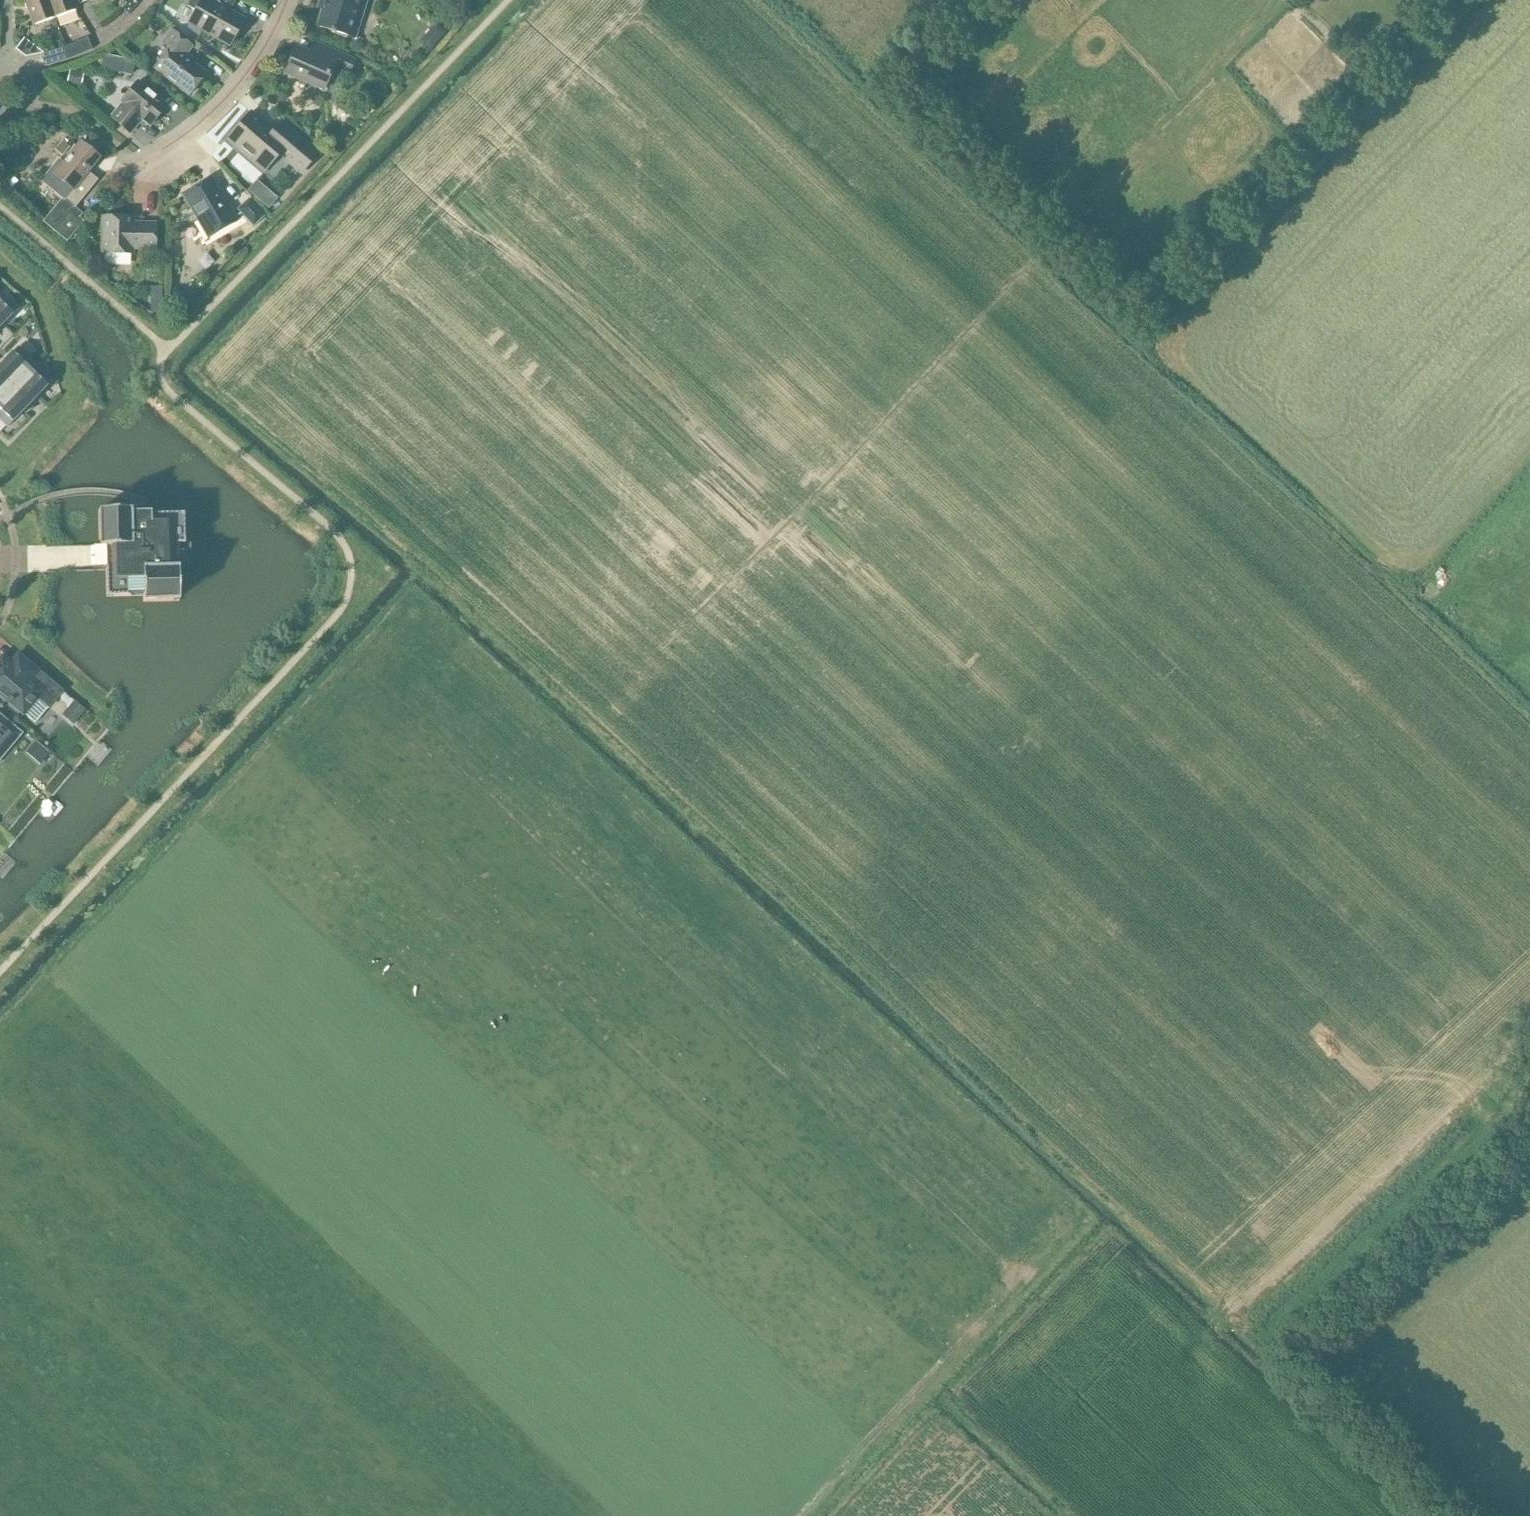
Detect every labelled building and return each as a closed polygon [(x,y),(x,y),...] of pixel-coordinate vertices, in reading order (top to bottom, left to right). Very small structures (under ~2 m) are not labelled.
[(48,0),(24,0),(33,26),(54,18),(48,0)] [(54,18),(76,11),(75,8),(72,0),(48,0),(54,18)] [(75,8),(88,0),(72,0),(75,8)] [(212,36),(229,46),(244,20),(230,12),(237,0),(191,0),(188,6),(196,11),(189,24),(212,36)] [(336,32),(355,38),(367,0),(321,0),(318,8),(322,9),(317,26),(336,32)] [(436,24),(420,42),(429,49),(445,32),(436,24)] [(155,68),(173,83),(189,95),(206,74),(184,56),(192,46),(172,31),(164,42),(171,48),(155,68)] [(87,37),(65,47),(69,59),(93,50),(87,37)] [(285,73),(303,81),(324,91),(334,66),(349,73),(354,61),(320,46),(315,57),(296,48),(285,73)] [(69,59),(65,47),(41,54),(45,66),(69,59)] [(70,70),(67,84),(82,87),(84,73),(70,70)] [(124,103),(111,118),(130,133),(142,118),(151,125),(167,106),(138,82),(122,102),(124,103)] [(321,153),(298,134),(283,121),(274,131),(251,112),(228,139),(265,171),(279,155),(285,160),(284,161),(301,176),(321,153)] [(63,140),(55,150),(63,156),(71,146),(63,140)] [(75,207),(80,202),(92,186),(83,179),(100,158),(81,142),(68,158),(54,174),(66,184),(58,193),(75,207)] [(13,176),(6,184),(11,189),(18,181),(13,176)] [(257,180),(247,191),(269,209),(278,198),(257,180)] [(183,195),(193,212),(208,238),(237,221),(226,202),(215,185),(209,188),(206,182),(183,195)] [(264,216),(249,200),(239,210),(254,226),(264,216)] [(43,222),(67,242),(84,222),(59,202),(43,222)] [(103,217),(103,237),(102,253),(133,254),(133,249),(156,249),(156,244),(156,224),(133,223),(133,217),(103,217)] [(162,287),(150,287),(151,314),(163,314),(162,287)] [(172,290),(170,295),(172,299),(180,302),(185,301),(187,296),(184,291),(177,288),(172,290)] [(0,292),(0,327),(13,314),(2,303),(7,298),(1,292),(0,292)] [(0,367),(0,378),(12,389),(34,366),(28,361),(22,366),(11,355),(0,367)] [(34,366),(12,389),(29,406),(46,389),(34,378),(40,372),(34,366)] [(12,389),(0,378),(0,402),(12,389)] [(29,406),(12,389),(0,402),(0,413),(1,412),(12,423),(29,406)] [(132,516),(132,510),(99,510),(100,547),(106,547),(107,569),(106,569),(107,597),(144,596),(144,602),(180,601),(178,545),(184,545),(184,514),(132,516)] [(10,664),(2,657),(0,660),(0,693),(23,713),(37,697),(49,707),(63,691),(18,654),(10,664)] [(75,700),(62,715),(74,725),(86,710),(75,700)] [(19,733),(0,717),(0,756),(19,733)] [(36,741),(26,753),(41,765),(51,753),(36,741)]
